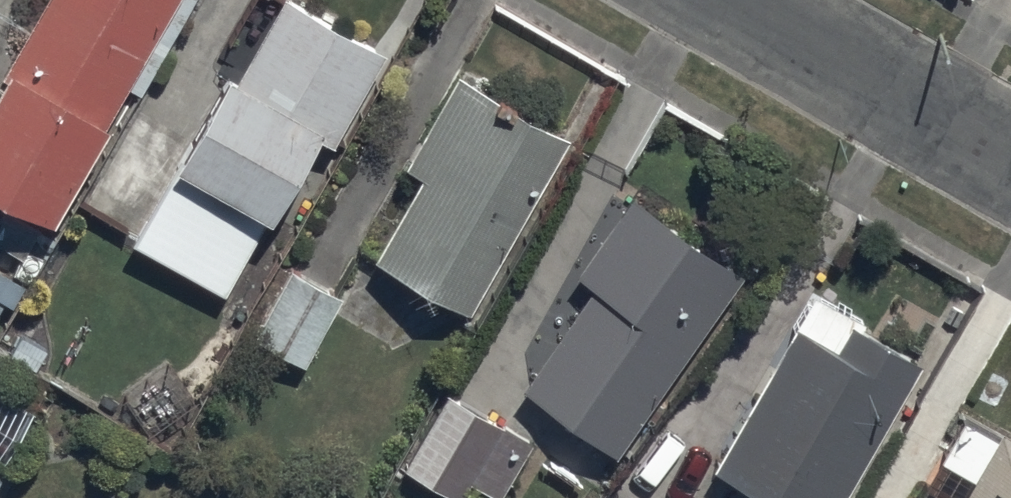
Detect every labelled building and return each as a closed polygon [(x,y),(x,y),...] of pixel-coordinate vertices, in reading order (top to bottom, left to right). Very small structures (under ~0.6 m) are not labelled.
[(0,84),(0,196),(52,226),(129,91),(140,97),(195,0),(48,0),(0,84)] [(229,78),(133,246),(224,298),(267,225),(271,227),(324,136),(335,143),(384,59),(283,1),(236,82),(229,78)] [(470,316),(564,142),(452,81),(404,171),(420,180),(374,265),(470,316)] [(618,459),(738,278),(626,203),(575,280),(592,291),(522,395),(618,459)] [(342,298),(289,271),(254,340),(307,367),(342,298)] [(713,470),(762,497),(841,497),(918,365),(861,332),(865,326),(814,296),(713,470)] [(403,468),(455,497),(461,497),(470,483),(497,497),(503,497),(534,444),(447,393),(403,468)] [(997,435),(993,442),(961,423),(917,497),(1010,497),(1010,443),(997,435)]
